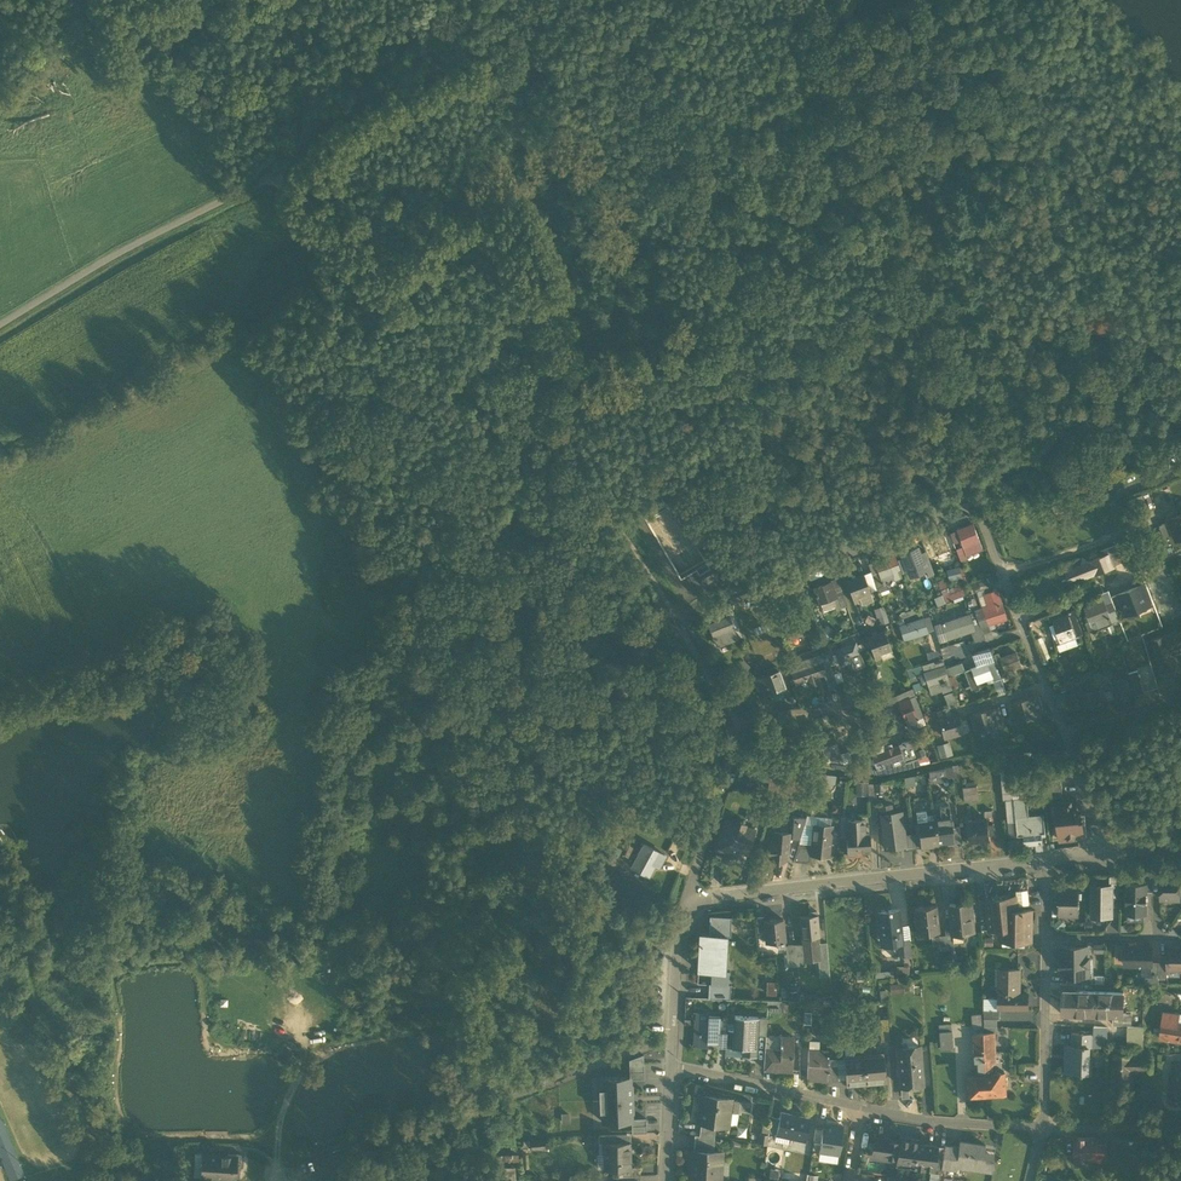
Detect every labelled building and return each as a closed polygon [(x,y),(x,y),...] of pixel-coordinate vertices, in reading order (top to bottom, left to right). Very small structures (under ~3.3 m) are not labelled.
[(1123,452),(1126,460),(1141,454),(1138,447),(1123,452)] [(1146,492),(1128,499),(1133,512),(1151,505),(1146,492)] [(700,576),(710,569),(672,503),(645,518),(681,581),(697,571),(700,576)] [(1168,519),(1176,539),(1180,537),(1180,514),(1168,519)] [(979,550),(983,549),(973,522),(970,523),(971,526),(964,528),(963,526),(956,528),(960,540),(962,546),(965,553),(978,548),(979,550)] [(1171,534),(1166,522),(1159,525),(1164,536),(1171,534)] [(954,542),(960,540),(956,528),(950,531),(951,533),(954,542)] [(944,536),(949,550),(952,549),(956,547),(954,542),(951,533),(944,536)] [(952,549),(949,550),(944,536),(930,541),(935,556),(949,551),(951,557),(954,556),(952,549)] [(930,541),(923,544),(926,551),(929,559),(935,556),(930,541)] [(1109,553),(1113,564),(1125,559),(1119,543),(1107,548),(1109,553)] [(962,546),(956,548),(961,560),(967,558),(966,555),(965,553),(962,546)] [(909,570),(911,575),(924,570),(925,570),(919,553),(916,547),(902,552),(904,557),(909,570)] [(926,551),(919,553),(925,570),(924,570),(926,574),(933,572),(929,559),(926,551)] [(1109,553),(1090,560),(1095,572),(1114,565),(1113,564),(1109,553)] [(892,573),(894,579),(897,578),(896,575),(898,574),(896,567),(893,568),(889,556),(875,561),(878,568),(881,577),(892,573)] [(909,570),(904,557),(898,559),(903,572),(909,570)] [(1077,580),(1095,572),(1090,560),(1072,567),(1077,580)] [(949,578),(961,575),(959,565),(947,568),(949,578)] [(878,568),(871,571),(874,580),(881,577),(878,568)] [(867,583),(874,580),(871,571),(863,573),(867,583)] [(846,580),(854,602),(860,600),(859,595),(870,591),(867,583),(863,573),(846,580)] [(701,581),(704,587),(716,580),(713,574),(701,581)] [(824,593),(827,599),(836,596),(830,580),(814,586),(817,595),(824,593)] [(1146,582),(1139,585),(1145,600),(1151,597),(1146,582)] [(1128,617),(1131,618),(1139,615),(1140,612),(1138,609),(1154,603),(1151,597),(1145,600),(1139,585),(1119,593),(1127,613),(1128,617)] [(984,610),(1003,604),(998,589),(979,595),(983,607),(984,610)] [(1101,593),(1104,601),(1105,604),(1111,602),(1107,590),(1101,593)] [(824,593),(817,595),(820,602),(827,599),(824,593)] [(1092,624),(1093,627),(1098,625),(1098,626),(1111,621),(1111,622),(1118,620),(1111,602),(1105,604),(1104,601),(1102,600),(1090,604),(1090,606),(1091,609),(1087,611),(1091,620),(1092,624)] [(875,606),(880,623),(889,620),(884,604),(875,606)] [(1007,617),(1003,604),(984,610),(989,623),(1007,617)] [(970,614),(975,628),(981,627),(974,607),(969,609),(970,614)] [(976,609),(983,632),(991,629),(989,623),(984,610),(983,607),(976,609)] [(789,635),(789,637),(800,633),(799,630),(808,627),(801,608),(781,615),(784,623),(783,623),(784,624),(785,624),(789,634),(788,635),(788,636),(789,635)] [(1067,612),(1068,615),(1074,632),(1076,636),(1084,632),(1075,609),(1067,612)] [(942,623),(946,637),(953,635),(975,628),(970,614),(944,622),(944,621),(942,622),(942,623)] [(1054,622),(1060,637),(1074,632),(1068,615),(1053,620),(1054,622)] [(708,624),(713,636),(732,628),(734,627),(729,616),(708,624)] [(917,630),(919,634),(927,631),(923,618),(914,621),(914,619),(908,620),(909,622),(907,623),(911,632),(917,630)] [(1061,641),(1060,637),(1054,622),(1049,624),(1059,650),(1079,643),(1076,636),(1061,641)] [(713,636),(717,645),(735,638),(732,628),(713,636)] [(867,637),(875,659),(882,656),(880,652),(891,648),(885,630),(867,637)] [(1177,633),(1176,631),(1164,635),(1168,647),(1179,643),(1176,634),(1177,633)] [(1061,641),(1076,636),(1074,632),(1060,637),(1061,641)] [(1152,639),(1159,658),(1163,656),(1170,653),(1168,647),(1164,635),(1152,639)] [(1042,636),(1035,639),(1043,658),(1050,656),(1042,636)] [(841,663),(851,660),(849,654),(858,651),(855,641),(835,648),(841,663)] [(862,660),(858,651),(849,654),(851,660),(853,664),(862,660)] [(1001,657),(1006,671),(1016,667),(1015,666),(1021,664),(1016,652),(1001,657)] [(807,680),(808,680),(808,678),(816,675),(816,677),(824,674),(833,671),(828,659),(826,660),(824,654),(820,656),(819,655),(808,658),(800,661),(806,678),(807,680)] [(805,678),(806,678),(800,661),(796,662),(795,656),(790,658),(789,659),(785,660),(787,666),(786,666),(791,682),(805,677),(805,678)] [(963,660),(950,665),(953,673),(966,669),(963,660)] [(983,674),(984,678),(992,675),(987,662),(972,667),(976,677),(983,674)] [(934,679),(935,683),(945,679),(941,666),(924,672),(927,681),(934,679)] [(716,673),(720,681),(731,675),(726,667),(716,673)] [(778,670),(762,676),(764,681),(765,685),(772,682),(775,689),(784,685),(778,670)] [(824,674),(831,693),(840,689),(833,671),(824,674)] [(1107,671),(1100,673),(1103,682),(1110,680),(1107,671)] [(1128,675),(1130,681),(1133,693),(1133,694),(1140,692),(1134,673),(1128,675)] [(818,683),(816,677),(816,675),(808,678),(808,680),(810,685),(818,683)] [(1128,675),(1112,680),(1114,685),(1123,683),(1130,681),(1128,675)] [(757,684),(764,681),(762,676),(755,678),(757,684)] [(1112,686),(1110,680),(1103,682),(1108,700),(1115,698),(1112,686)] [(757,684),(761,696),(768,693),(768,691),(767,691),(765,685),(764,681),(757,684)] [(1130,681),(1123,683),(1127,695),(1133,693),(1130,681)] [(767,691),(768,691),(775,689),(772,682),(765,685),(767,691)] [(1123,683),(1114,685),(1112,686),(1115,698),(1127,695),(1123,683)] [(1096,689),(1100,700),(1106,698),(1103,687),(1096,689)] [(1096,689),(1082,693),(1080,693),(1084,707),(1100,703),(1100,700),(1096,689)] [(1039,695),(1032,697),(1035,708),(1042,706),(1039,695)] [(903,712),(907,721),(917,717),(909,697),(903,699),(907,711),(903,712)] [(1013,702),(1018,721),(1037,715),(1035,708),(1032,697),(1013,702)] [(907,711),(903,699),(899,701),(903,712),(907,711)] [(955,705),(943,709),(945,716),(957,712),(955,705)] [(999,706),(992,708),(995,720),(1002,718),(999,706)] [(1035,708),(1037,715),(1044,713),(1042,706),(1035,708)] [(973,713),(978,732),(997,727),(995,720),(992,708),(973,713)] [(936,711),(938,718),(945,716),(943,709),(936,711)] [(938,718),(944,737),(963,731),(957,712),(945,716),(938,718)] [(995,720),(997,727),(1004,725),(1002,718),(995,720)] [(804,724),(809,737),(816,735),(817,734),(812,721),(804,724)] [(768,727),(770,742),(794,740),(793,725),(768,727)] [(832,731),(829,732),(836,750),(831,752),(831,754),(829,755),(827,753),(824,754),(827,761),(841,756),(843,762),(851,759),(854,769),(856,769),(849,750),(840,754),(832,731)] [(827,753),(829,755),(831,754),(831,752),(836,750),(829,732),(818,737),(817,736),(816,736),(820,747),(823,755),(824,754),(827,753)] [(816,735),(809,737),(814,750),(820,747),(816,736),(816,735)] [(806,752),(814,750),(809,737),(802,740),(806,752)] [(951,740),(937,743),(940,756),(953,754),(951,740)] [(897,758),(897,760),(906,757),(901,745),(893,748),(897,758)] [(819,764),(854,769),(851,759),(843,762),(841,756),(827,761),(824,754),(823,755),(820,747),(814,750),(819,764)] [(872,756),(876,766),(889,761),(897,758),(893,748),(892,747),(885,749),(886,751),(886,752),(882,753),(872,756)] [(805,762),(813,763),(815,755),(807,754),(805,762)] [(876,766),(878,771),(891,767),(889,761),(876,766)] [(944,768),(944,777),(953,777),(951,767),(944,768)] [(944,768),(928,772),(929,783),(944,781),(944,777),(944,768)] [(1012,768),(1000,769),(1002,785),(1014,784),(1012,768)] [(1031,769),(1018,778),(1026,789),(1039,780),(1031,769)] [(820,783),(830,785),(830,783),(835,783),(836,776),(822,774),(821,777),(820,783)] [(905,776),(907,783),(915,782),(914,774),(905,776)] [(1043,780),(1045,802),(1055,801),(1063,800),(1061,778),(1043,780)] [(977,785),(962,787),(963,795),(978,793),(977,785)] [(1013,791),(1014,798),(1027,797),(1026,790),(1013,791)] [(979,800),(978,793),(963,795),(963,801),(979,800)] [(1014,798),(1016,817),(1029,816),(1027,797),(1014,798)] [(1007,799),(1009,823),(1016,822),(1016,817),(1014,798),(1007,799)] [(1055,801),(1059,839),(1084,837),(1084,836),(1086,836),(1085,821),(1082,822),(1082,813),(1078,814),(1076,798),(1063,800),(1055,801)] [(939,805),(941,817),(950,815),(948,803),(939,805)] [(881,814),(881,820),(890,818),(889,813),(891,813),(890,804),(882,805),(881,814)] [(916,816),(917,820),(933,818),(933,813),(926,814),(925,810),(916,811),(916,816)] [(901,812),(891,813),(889,813),(890,818),(881,820),(885,848),(905,845),(906,845),(904,834),(901,812)] [(1016,817),(1016,822),(1018,835),(1024,835),(1041,833),(1045,833),(1044,814),(1029,816),(1016,817)] [(952,826),(950,815),(941,817),(933,818),(937,844),(942,844),(942,841),(953,840),(953,842),(954,842),(952,826)] [(817,816),(816,824),(830,826),(831,818),(817,816)] [(792,838),(799,839),(806,817),(794,817),(792,838)] [(937,844),(933,818),(917,820),(918,832),(920,847),(921,847),(921,844),(931,843),(932,845),(937,844)] [(847,820),(847,834),(862,834),(862,829),(865,829),(864,819),(847,820)] [(966,821),(968,840),(990,838),(988,819),(966,821)] [(726,860),(729,861),(733,860),(735,854),(738,853),(738,851),(741,852),(741,851),(745,852),(753,829),(744,826),(741,822),(738,821),(734,823),(725,820),(716,847),(726,850),(724,857),(726,860)] [(1010,836),(1018,835),(1016,822),(1009,823),(1010,836)] [(799,843),(811,844),(814,824),(806,823),(799,843)] [(833,826),(830,826),(816,824),(814,824),(811,844),(810,854),(811,854),(829,857),(833,826)] [(669,826),(671,840),(679,839),(677,825),(669,826)] [(952,826),(954,842),(961,841),(959,826),(952,826)] [(768,857),(788,858),(790,833),(773,832),(772,843),(769,843),(768,857)] [(918,832),(911,833),(913,848),(920,847),(918,832)] [(871,833),(862,834),(847,834),(846,834),(846,835),(847,854),(858,854),(858,850),(871,850),(871,833)] [(905,849),(913,848),(911,833),(904,834),(906,845),(905,845),(905,849)] [(1043,849),(1041,833),(1024,835),(1025,845),(1036,844),(1036,850),(1043,849)] [(631,866),(648,875),(656,861),(660,863),(665,855),(644,843),(631,866)] [(793,861),(810,863),(811,854),(810,854),(811,844),(799,843),(793,861)] [(713,859),(722,863),(724,857),(726,850),(716,847),(713,859)] [(1146,891),(1153,891),(1153,871),(1145,871),(1145,884),(1146,884),(1146,891)] [(1112,895),(1119,895),(1119,875),(1111,875),(1111,884),(1111,886),(1112,886),(1112,895)] [(1160,899),(1180,899),(1180,875),(1161,875),(1160,899)] [(1017,877),(1004,879),(1006,891),(1019,889),(1017,877)] [(1030,903),(1028,877),(1019,877),(1020,903),(1030,903)] [(985,881),(986,892),(998,891),(998,880),(985,881)] [(1126,912),(1146,913),(1146,891),(1146,884),(1145,884),(1127,883),(1126,912)] [(1092,917),(1104,917),(1104,914),(1112,914),(1112,899),(1110,899),(1110,895),(1112,895),(1112,886),(1111,886),(1111,884),(1103,884),(1103,886),(1093,885),(1092,917)] [(1060,914),(1078,914),(1078,888),(1060,887),(1060,914)] [(1029,940),(1031,940),(1032,909),(1017,909),(1016,895),(986,898),(988,914),(989,929),(1001,927),(1001,939),(1013,940),(1029,940)] [(979,899),(980,915),(988,914),(986,898),(979,899)] [(963,932),(963,934),(965,934),(965,932),(974,931),(971,901),(949,903),(951,921),(953,933),(963,932)] [(915,907),(918,933),(938,931),(935,904),(915,907)] [(884,934),(885,944),(902,942),(903,942),(903,939),(902,932),(901,932),(900,924),(899,908),(888,909),(888,910),(878,911),(880,935),(884,934)] [(800,916),(802,937),(819,936),(817,915),(810,915),(800,916)] [(731,917),(709,916),(708,934),(726,935),(726,936),(730,936),(731,917)] [(756,919),(757,933),(765,932),(764,921),(764,918),(756,919)] [(765,932),(766,943),(778,942),(779,949),(785,948),(786,948),(786,945),(783,918),(764,921),(765,932)] [(953,933),(951,921),(944,922),(946,934),(953,933)] [(903,939),(910,939),(908,924),(900,924),(901,932),(902,932),(903,939)] [(953,933),(954,941),(964,940),(963,934),(963,932),(953,933)] [(953,933),(946,934),(938,935),(939,945),(939,950),(947,949),(955,948),(954,941),(953,933)] [(720,971),(721,970),(721,959),(722,936),(726,936),(726,935),(708,934),(700,934),(698,970),(711,971),(720,971)] [(820,943),(819,936),(802,937),(803,944),(804,955),(804,957),(820,956),(819,943),(820,943)] [(993,937),(985,937),(985,945),(993,946),(993,937)] [(902,942),(903,955),(911,954),(910,939),(903,939),(903,942),(902,942)] [(1091,950),(1106,950),(1106,941),(1091,941),(1091,950)] [(820,960),(821,963),(828,963),(826,943),(820,943),(819,943),(820,956),(820,960)] [(797,966),(797,962),(796,956),(796,952),(795,944),(786,945),(786,948),(785,948),(787,966),(797,966)] [(796,952),(796,956),(804,955),(803,944),(795,944),(796,952)] [(1151,964),(1151,960),(1152,946),(1125,945),(1125,964),(1151,964)] [(1069,974),(1088,974),(1088,972),(1084,972),(1084,964),(1088,964),(1089,964),(1092,962),(1092,957),(1089,955),(1088,955),(1088,946),(1062,946),(1062,956),(1060,956),(1060,968),(1062,968),(1062,974),(1067,974),(1069,974)] [(1180,968),(1180,947),(1167,947),(1167,954),(1167,968),(1168,968),(1180,968)] [(1159,954),(1159,960),(1159,976),(1168,976),(1168,968),(1167,968),(1167,954),(1159,954)] [(1158,982),(1159,960),(1151,960),(1151,964),(1151,976),(1145,976),(1145,982),(1158,982)] [(909,966),(896,966),(896,973),(909,974),(909,966)] [(998,1006),(1028,1007),(1029,993),(1019,992),(1019,983),(1020,983),(1020,969),(1008,968),(1008,976),(999,975),(998,1000),(998,1006)] [(720,971),(711,971),(711,983),(711,984),(728,985),(728,984),(729,970),(721,970),(720,971)] [(1069,974),(1069,981),(1092,981),(1092,972),(1088,972),(1088,974),(1069,974)] [(767,981),(766,994),(776,995),(776,982),(767,981)] [(890,984),(891,993),(910,991),(909,982),(890,984)] [(1061,982),(1061,990),(1063,990),(1063,989),(1076,989),(1076,982),(1069,982),(1067,982),(1061,982)] [(711,983),(709,983),(708,998),(730,999),(731,984),(728,984),(728,985),(711,984),(711,983)] [(852,985),(841,983),(839,994),(850,996),(852,985)] [(787,988),(787,1001),(796,1001),(795,988),(787,988)] [(1062,1013),(1113,1014),(1123,1014),(1123,1011),(1124,990),(1076,989),(1063,989),(1063,990),(1062,1013)] [(830,997),(822,997),(823,1006),(831,1006),(830,997)] [(787,1001),(767,1001),(767,1011),(787,1012),(787,1001)] [(985,1009),(984,1018),(996,1018),(999,1018),(999,1009),(998,1009),(992,1009),(985,1009)] [(1128,1011),(1123,1011),(1123,1014),(1113,1014),(1113,1022),(1128,1022),(1128,1011)] [(695,1012),(695,1020),(707,1021),(707,1016),(708,1016),(709,1012),(695,1012)] [(1180,1040),(1180,1024),(1171,1022),(1172,1013),(1164,1012),(1160,1037),(1180,1040)] [(973,1014),(973,1027),(982,1026),(981,1014),(973,1014)] [(742,1055),(755,1055),(757,1034),(758,1017),(735,1015),(734,1029),(727,1029),(726,1032),(726,1047),(725,1055),(742,1056),(742,1055)] [(694,1046),(707,1046),(707,1042),(718,1042),(719,1032),(719,1021),(720,1016),(708,1016),(707,1016),(707,1021),(695,1020),(694,1046)] [(726,1032),(727,1029),(727,1018),(722,1017),(722,1021),(719,1021),(719,1032),(726,1032)] [(757,1034),(765,1035),(766,1017),(758,1017),(757,1034)] [(880,1018),(881,1040),(889,1039),(887,1018),(880,1018)] [(996,1026),(996,1018),(984,1018),(984,1025),(996,1026)] [(939,1024),(939,1032),(952,1031),(951,1023),(939,1024)] [(1094,1025),(1093,1031),(1101,1032),(1101,1033),(1107,1033),(1107,1025),(1094,1025)] [(1128,1025),(1127,1046),(1143,1045),(1143,1025),(1128,1025)] [(1093,1044),(1093,1031),(1072,1030),(1072,1043),(1089,1044),(1089,1045),(1093,1045),(1093,1044)] [(939,1032),(941,1049),(954,1048),(952,1031),(939,1032)] [(718,1046),(726,1047),(726,1032),(719,1032),(718,1042),(718,1046)] [(979,1065),(979,1073),(986,1073),(985,1060),(984,1032),(974,1033),(976,1065),(979,1065)] [(984,1032),(985,1060),(996,1059),(994,1032),(984,1032)] [(619,1039),(621,1045),(629,1042),(627,1036),(619,1039)] [(765,1037),(765,1050),(772,1050),(781,1051),(781,1046),(780,1046),(780,1043),(781,1043),(781,1038),(765,1037)] [(771,1069),(793,1070),(794,1038),(781,1037),(781,1038),(781,1043),(780,1043),(780,1046),(781,1046),(781,1051),(772,1050),(772,1053),(771,1069)] [(809,1039),(809,1049),(819,1050),(819,1040),(809,1039)] [(1066,1070),(1088,1071),(1089,1045),(1089,1044),(1072,1043),(1067,1043),(1066,1070)] [(897,1047),(900,1085),(923,1084),(919,1045),(897,1047)] [(828,1078),(829,1078),(829,1071),(831,1071),(831,1065),(828,1065),(829,1050),(819,1050),(809,1049),(807,1077),(828,1078)] [(831,1065),(837,1065),(836,1058),(835,1051),(829,1050),(828,1065),(831,1065)] [(1115,1075),(1131,1075),(1131,1067),(1149,1067),(1149,1054),(1131,1054),(1131,1052),(1115,1052),(1115,1075)] [(629,1060),(629,1065),(644,1064),(643,1054),(629,1060)] [(883,1054),(863,1055),(865,1082),(885,1080),(883,1054)] [(846,1084),(865,1082),(863,1055),(843,1057),(845,1081),(846,1084)] [(836,1058),(837,1065),(838,1081),(845,1081),(843,1057),(836,1058)] [(996,1062),(996,1059),(985,1060),(986,1073),(992,1073),(992,1062),(996,1062)] [(1174,1098),(1179,1098),(1180,1096),(1180,1063),(1174,1064),(1174,1074),(1172,1074),(1172,1089),(1171,1091),(1171,1095),(1174,1098)] [(644,1064),(629,1065),(630,1077),(630,1079),(644,1078),(644,1064)] [(838,1085),(838,1081),(837,1065),(831,1065),(831,1071),(829,1071),(829,1078),(828,1078),(828,1084),(838,1085)] [(1005,1072),(992,1073),(986,1073),(987,1094),(1006,1093),(1005,1072)] [(987,1094),(986,1073),(979,1073),(966,1074),(968,1095),(987,1094)] [(603,1122),(631,1121),(631,1118),(631,1112),(632,1112),(631,1085),(630,1085),(630,1079),(630,1077),(601,1078),(602,1089),(602,1090),(604,1092),(605,1107),(602,1110),(603,1122)] [(900,1087),(901,1100),(909,1099),(908,1086),(900,1087)] [(716,1123),(726,1124),(728,1111),(730,1098),(703,1095),(699,1121),(701,1121),(716,1123)] [(730,1098),(728,1111),(740,1113),(740,1110),(742,1100),(730,1098)] [(742,1100),(740,1110),(750,1112),(751,1101),(742,1100)] [(789,1136),(805,1139),(810,1118),(781,1112),(779,1117),(776,1133),(789,1136)] [(769,1131),(776,1133),(779,1117),(771,1115),(770,1122),(769,1131)] [(2,1117),(0,1118),(0,1155),(10,1179),(26,1173),(2,1117)] [(646,1117),(631,1118),(631,1121),(632,1133),(646,1132),(646,1117)] [(701,1121),(699,1135),(714,1137),(716,1123),(701,1121)] [(762,1121),(761,1133),(768,1134),(769,1131),(770,1122),(762,1121)] [(842,1125),(823,1123),(822,1129),(819,1150),(838,1153),(842,1125)] [(812,1149),(819,1150),(822,1129),(815,1127),(812,1149)] [(758,1132),(757,1142),(767,1144),(768,1134),(761,1133),(758,1132)] [(600,1142),(604,1142),(627,1141),(627,1133),(599,1134),(600,1142)] [(789,1136),(776,1133),(774,1140),(788,1143),(789,1136)] [(713,1152),(714,1137),(699,1135),(695,1135),(694,1150),(713,1152)] [(871,1154),(896,1157),(898,1140),(873,1136),(871,1154)] [(898,1136),(898,1140),(896,1157),(895,1159),(907,1161),(907,1157),(913,1157),(912,1165),(931,1168),(932,1168),(935,1145),(917,1142),(918,1139),(898,1136)] [(1075,1158),(1096,1158),(1096,1143),(1096,1142),(1086,1142),(1086,1137),(1076,1137),(1075,1158)] [(531,1139),(531,1149),(540,1148),(539,1145),(544,1145),(544,1139),(531,1139)] [(604,1167),(604,1168),(623,1168),(631,1168),(631,1167),(630,1167),(630,1165),(630,1159),(631,1159),(627,1159),(626,1147),(630,1147),(630,1142),(631,1142),(631,1141),(627,1141),(604,1142),(604,1153),(607,1153),(607,1167),(604,1167)] [(959,1141),(959,1146),(956,1165),(957,1166),(991,1171),(993,1156),(984,1155),(984,1150),(985,1145),(959,1141)] [(1107,1143),(1096,1143),(1096,1158),(1107,1158),(1107,1143)] [(944,1144),(944,1146),(941,1168),(947,1169),(951,1145),(944,1144)] [(940,1173),(941,1168),(944,1146),(935,1145),(932,1168),(931,1168),(930,1172),(940,1173)] [(956,1170),(957,1166),(956,1165),(959,1146),(951,1145),(947,1169),(956,1170)] [(691,1177),(718,1179),(720,1152),(713,1152),(694,1150),(693,1150),(691,1177)] [(837,1163),(838,1153),(819,1150),(818,1160),(837,1163)] [(596,1168),(604,1168),(604,1167),(607,1167),(607,1153),(604,1153),(596,1153),(596,1168)] [(230,1180),(235,1180),(236,1167),(237,1157),(235,1157),(203,1155),(195,1155),(194,1178),(201,1178),(201,1180),(220,1180),(230,1180)] [(907,1161),(895,1159),(895,1163),(912,1165),(913,1157),(907,1157),(907,1161)] [(640,1165),(630,1165),(630,1167),(631,1167),(631,1168),(623,1168),(623,1175),(640,1174),(640,1165)] [(770,1176),(778,1177),(779,1170),(771,1169),(770,1176)]
